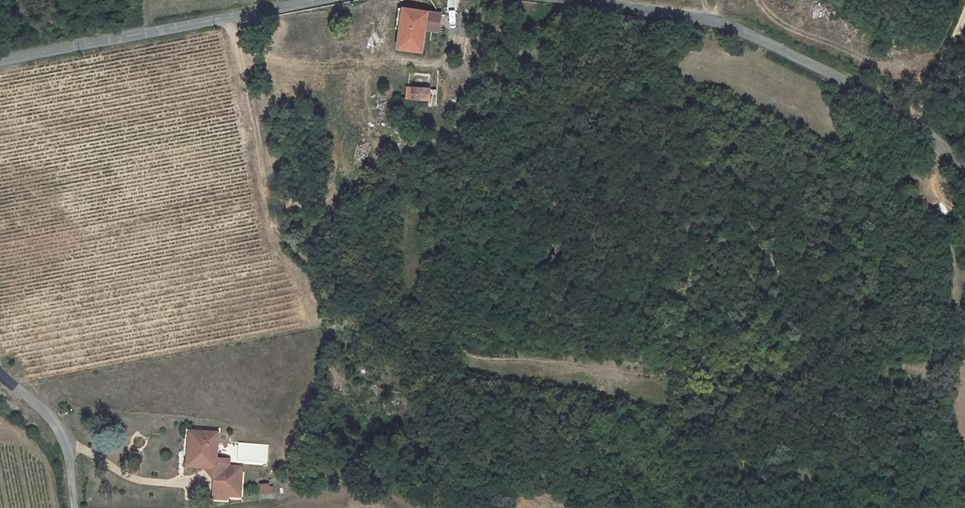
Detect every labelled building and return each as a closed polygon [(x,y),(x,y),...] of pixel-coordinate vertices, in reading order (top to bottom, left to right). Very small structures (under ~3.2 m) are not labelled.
[(421,16),(398,15),(398,35),(396,55),(419,57),(421,16)] [(433,89),(411,89),(411,102),(433,103),(433,89)] [(218,432),(190,431),(188,466),(216,467),(216,465),(226,466),(226,480),(215,479),(214,494),(241,495),(242,466),(229,466),(229,459),(216,458),(218,432)] [(216,467),(215,479),(226,480),(226,466),(216,465),(216,467)] [(375,484),(353,481),(351,491),(374,494),(375,484)]
